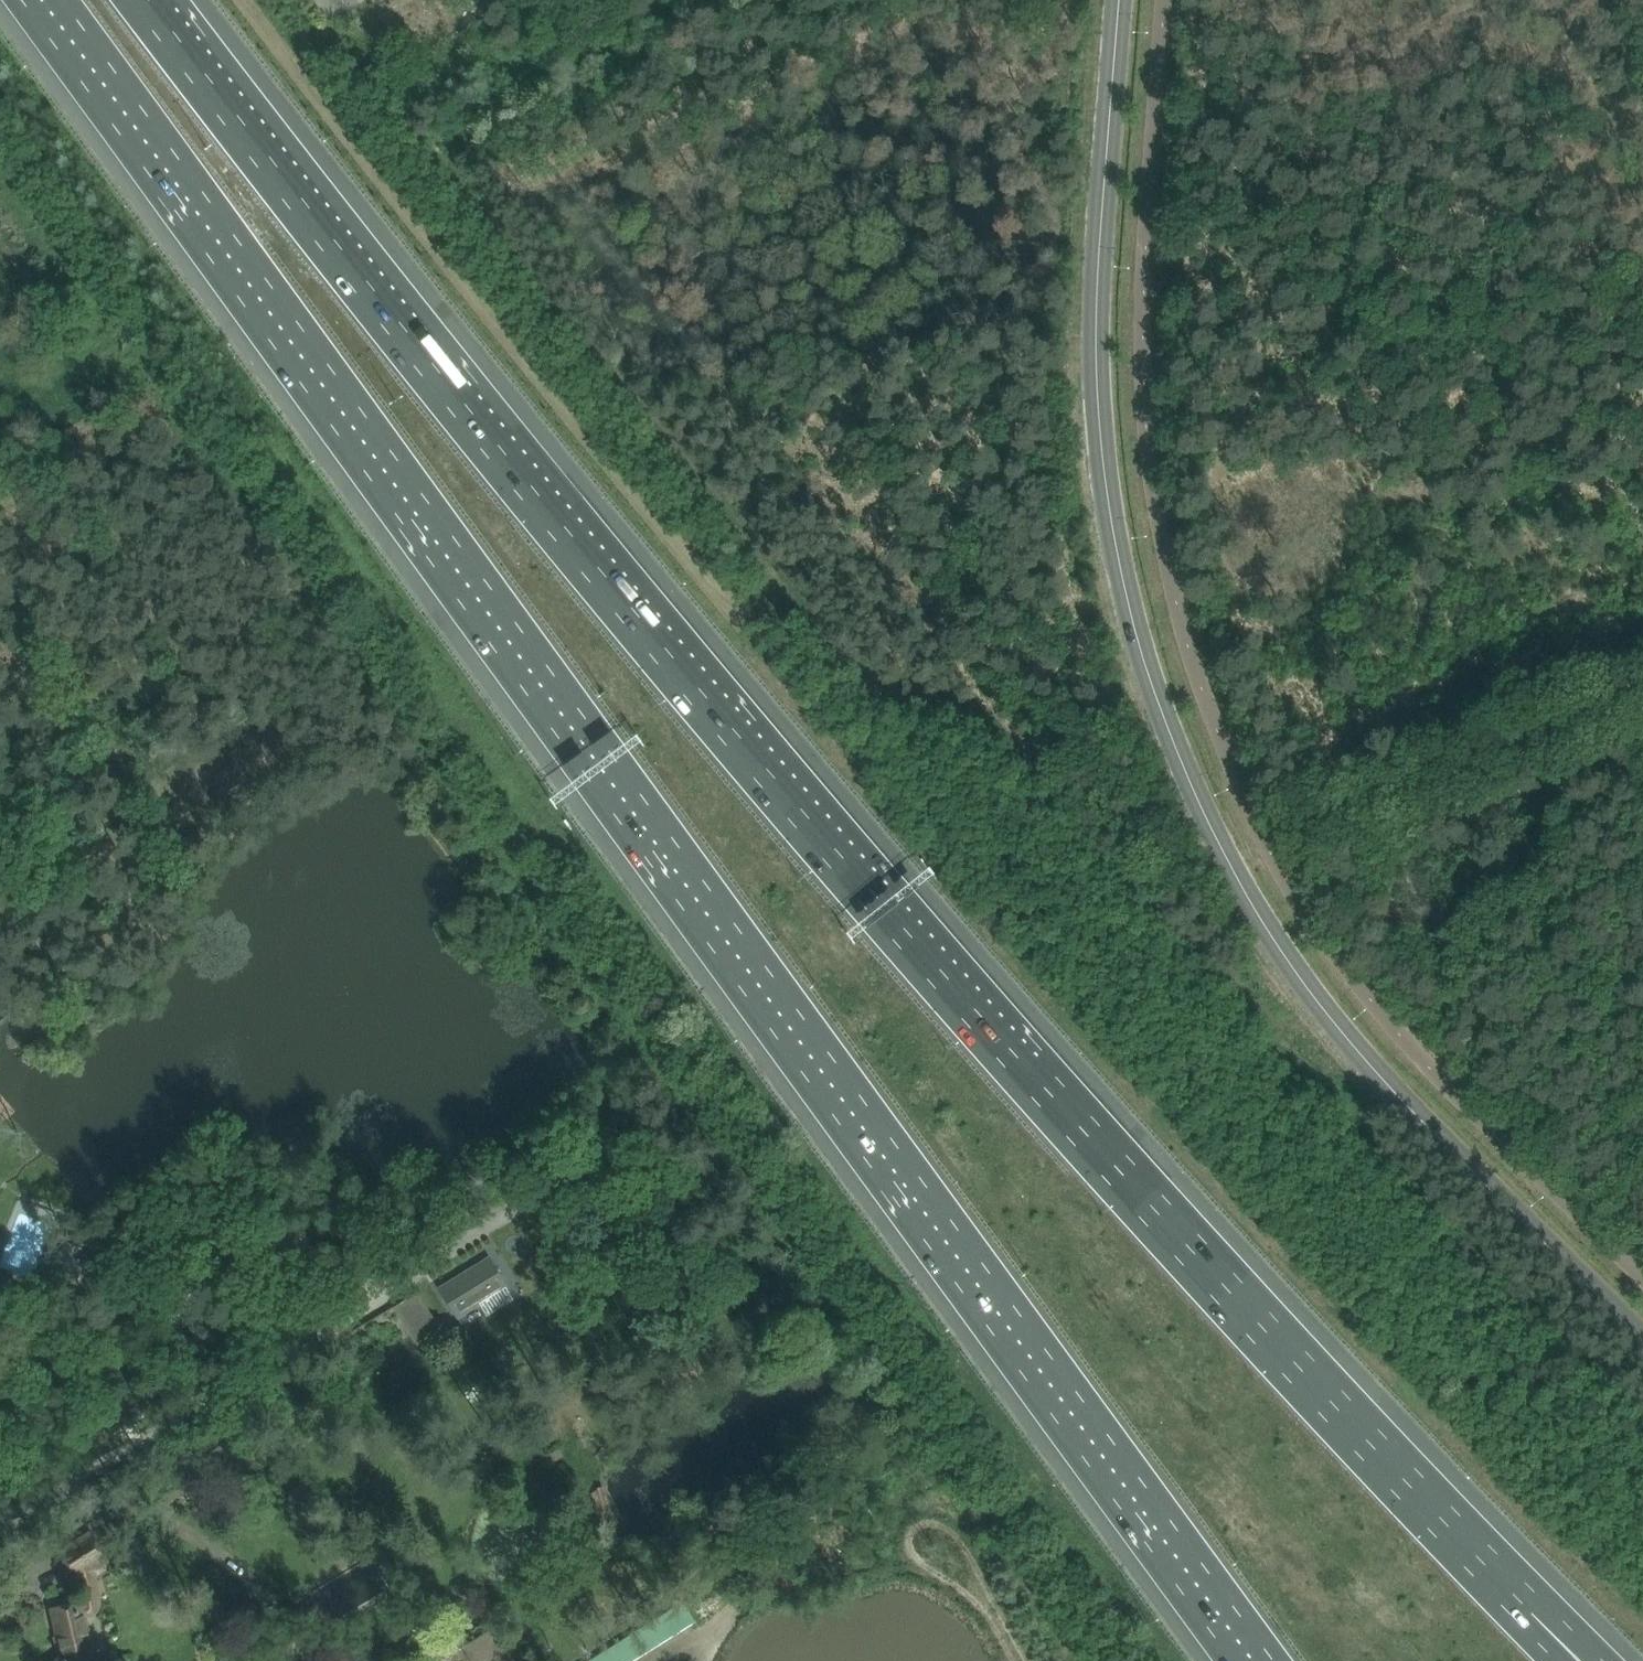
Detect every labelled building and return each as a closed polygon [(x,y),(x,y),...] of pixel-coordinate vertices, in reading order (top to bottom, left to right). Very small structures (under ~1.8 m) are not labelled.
[(60,1247),(73,1253),(78,1240),(64,1235),(60,1247)] [(471,1274),(443,1291),(460,1317),(479,1305),(504,1289),(489,1265),(472,1276),(471,1274)] [(61,1553),(77,1579),(79,1578),(84,1586),(86,1599),(86,1600),(86,1602),(85,1603),(84,1604),(81,1605),(80,1604),(54,1610),(65,1659),(62,1660),(100,1660),(89,1644),(83,1618),(90,1617),(92,1616),(94,1615),(96,1613),(97,1611),(98,1609),(99,1607),(100,1605),(100,1603),(100,1601),(95,1575),(92,1569),(106,1560),(90,1535),(61,1553)] [(493,1660),(515,1660),(509,1651),(493,1660)]
